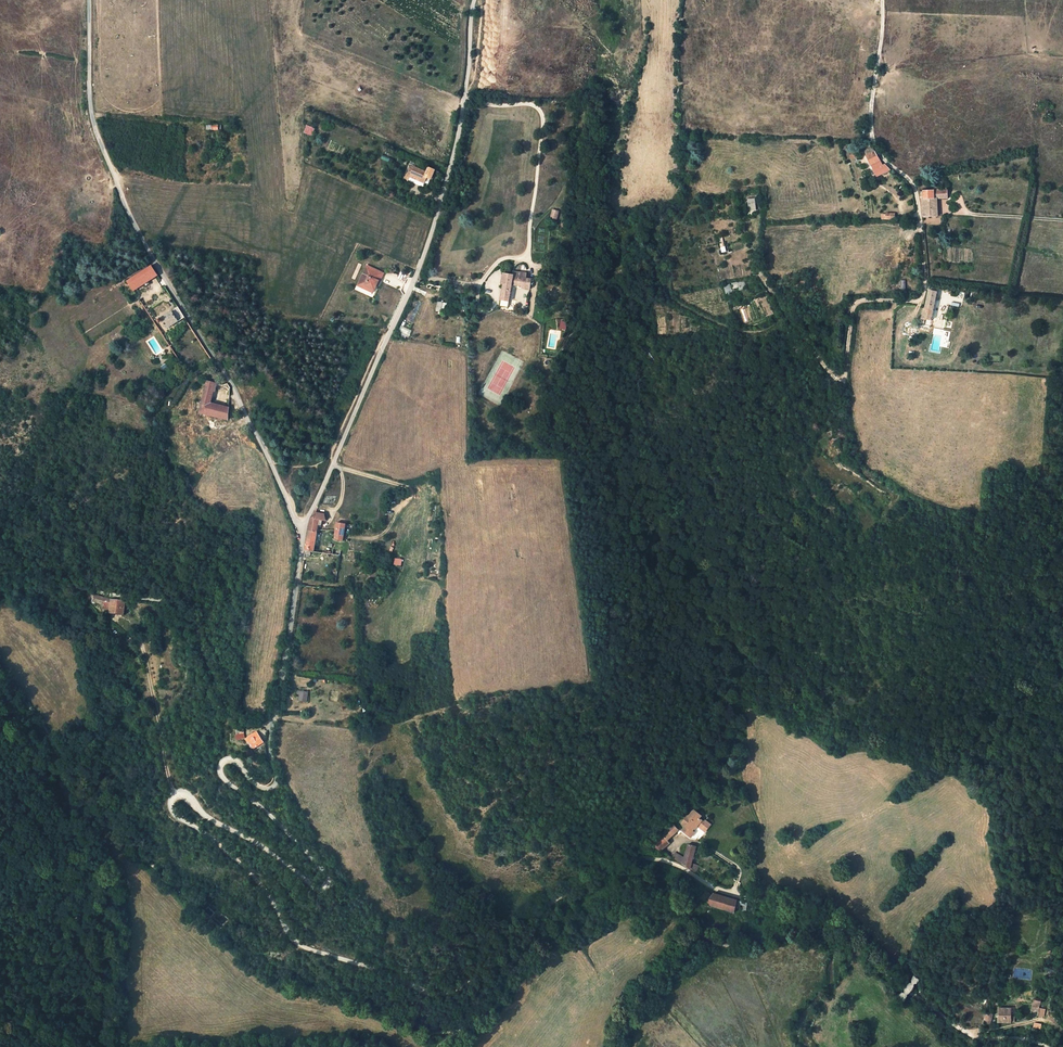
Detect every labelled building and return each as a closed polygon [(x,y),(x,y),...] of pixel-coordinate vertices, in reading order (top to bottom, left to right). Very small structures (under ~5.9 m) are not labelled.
[(306,125),(303,133),(312,136),(315,128),(306,125)] [(889,170),(886,165),(883,166),(879,160),(880,160),(874,151),(873,150),(869,152),(870,155),(866,157),(876,177),(889,170)] [(413,165),(408,177),(423,183),(425,177),(427,171),(413,165)] [(431,180),(435,171),(428,168),(427,171),(425,177),(431,180)] [(936,198),(947,198),(947,190),(921,191),(922,206),(922,217),(937,216),(936,198)] [(561,213),(557,211),(553,222),(558,224),(561,213)] [(128,282),(132,289),(156,273),(152,266),(128,282)] [(374,289),(378,281),(381,282),(386,275),(369,266),(358,285),(364,288),(366,285),(374,289)] [(501,300),(510,302),(512,285),(524,287),(524,289),(531,290),(531,288),(534,288),(535,279),(534,279),(524,278),(525,273),(514,272),(513,275),(503,274),(502,284),(503,284),(501,300)] [(730,284),(724,286),(726,294),(732,293),(730,284)] [(937,292),(929,291),(925,309),(923,309),(922,318),(931,320),(937,292)] [(168,329),(185,318),(178,307),(160,318),(161,319),(158,321),(160,323),(163,322),(168,329)] [(203,399),(211,401),(215,383),(207,381),(203,399)] [(203,399),(201,409),(229,416),(229,408),(210,404),(211,401),(203,399)] [(229,416),(201,409),(200,412),(228,419),(229,416)] [(315,513),(312,519),(319,520),(327,521),(325,515),(315,513)] [(309,531),(317,532),(319,520),(312,519),(311,519),(311,522),(309,531)] [(349,524),(339,523),(337,540),(346,541),(349,524)] [(317,532),(309,531),(305,551),(314,552),(317,532)] [(401,566),(402,559),(394,557),(393,564),(401,566)] [(125,609),(125,605),(125,601),(112,600),(104,598),(96,596),(94,601),(105,604),(105,610),(111,611),(111,613),(125,614),(125,609)] [(310,692),(298,690),(297,695),(300,695),(299,700),(302,701),(302,702),(308,703),(310,692)] [(263,742),(256,732),(245,739),(248,743),(251,741),(254,747),(263,742)] [(695,821),(702,814),(695,810),(689,815),(695,821)] [(702,814),(695,821),(705,830),(710,824),(713,827),(716,823),(712,820),(711,822),(702,814)] [(652,845),(662,851),(665,849),(671,843),(668,840),(681,827),(684,830),(690,836),(696,830),(685,820),(686,818),(681,815),(674,823),(652,845)] [(695,821),(689,815),(686,818),(685,820),(696,830),(701,834),(705,830),(695,821)] [(708,833),(713,827),(710,824),(705,830),(701,834),(705,837),(708,833)] [(690,836),(684,830),(681,833),(687,838),(690,836)] [(696,830),(690,836),(695,840),(694,842),(697,845),(701,841),(698,838),(701,834),(696,830)] [(689,845),(685,861),(684,865),(696,872),(697,867),(693,864),(697,847),(689,845)] [(684,865),(685,861),(674,854),(672,857),(676,860),(684,865)] [(714,908),(721,909),(725,897),(715,894),(714,894),(708,903),(712,907),(714,908)] [(740,901),(727,898),(724,910),(733,913),(734,910),(740,910),(740,901)] [(740,901),(740,910),(745,910),(748,904),(740,901)] [(206,912),(212,918),(219,910),(213,904),(206,912)] [(601,920),(577,933),(582,942),(606,929),(601,920)] [(928,958),(934,963),(937,959),(931,955),(928,958)] [(1000,1023),(1016,1024),(1017,1018),(1012,1017),(1013,1010),(1001,1009),(1000,1023)] [(985,1013),(983,1021),(990,1023),(992,1015),(985,1013)]
